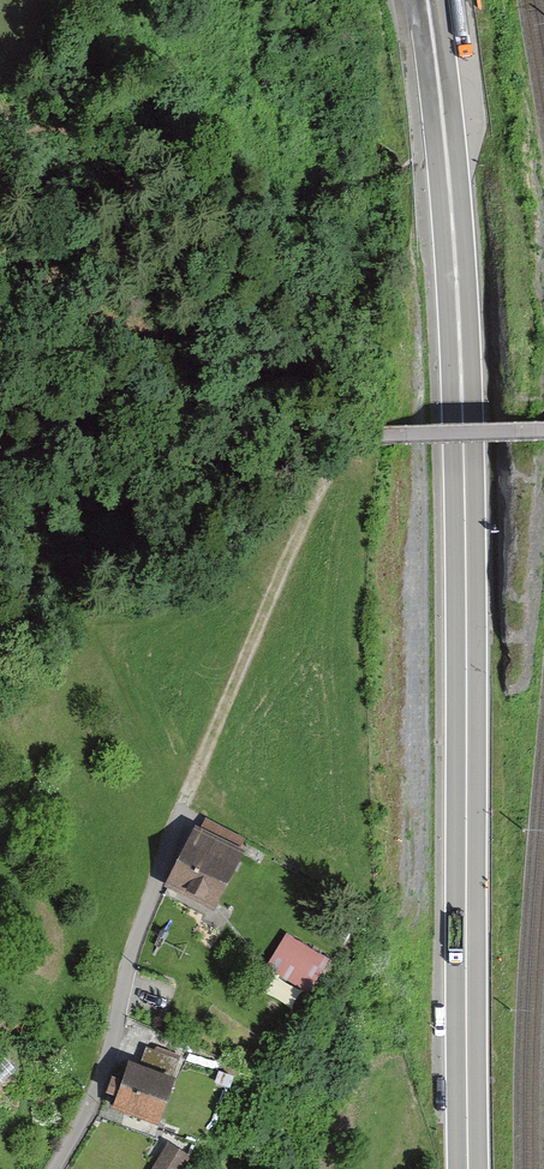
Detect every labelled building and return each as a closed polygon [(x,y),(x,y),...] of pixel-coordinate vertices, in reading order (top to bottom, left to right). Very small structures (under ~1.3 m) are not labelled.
[(263,848),(210,823),(182,882),(234,907),(263,848)] [(350,951),(309,932),(293,967),(334,986),(350,951)] [(205,1076),(152,1056),(132,1108),(185,1128),(205,1076)] [(189,1132),(168,1167),(171,1168),(206,1168),(218,1148),(189,1132)]
